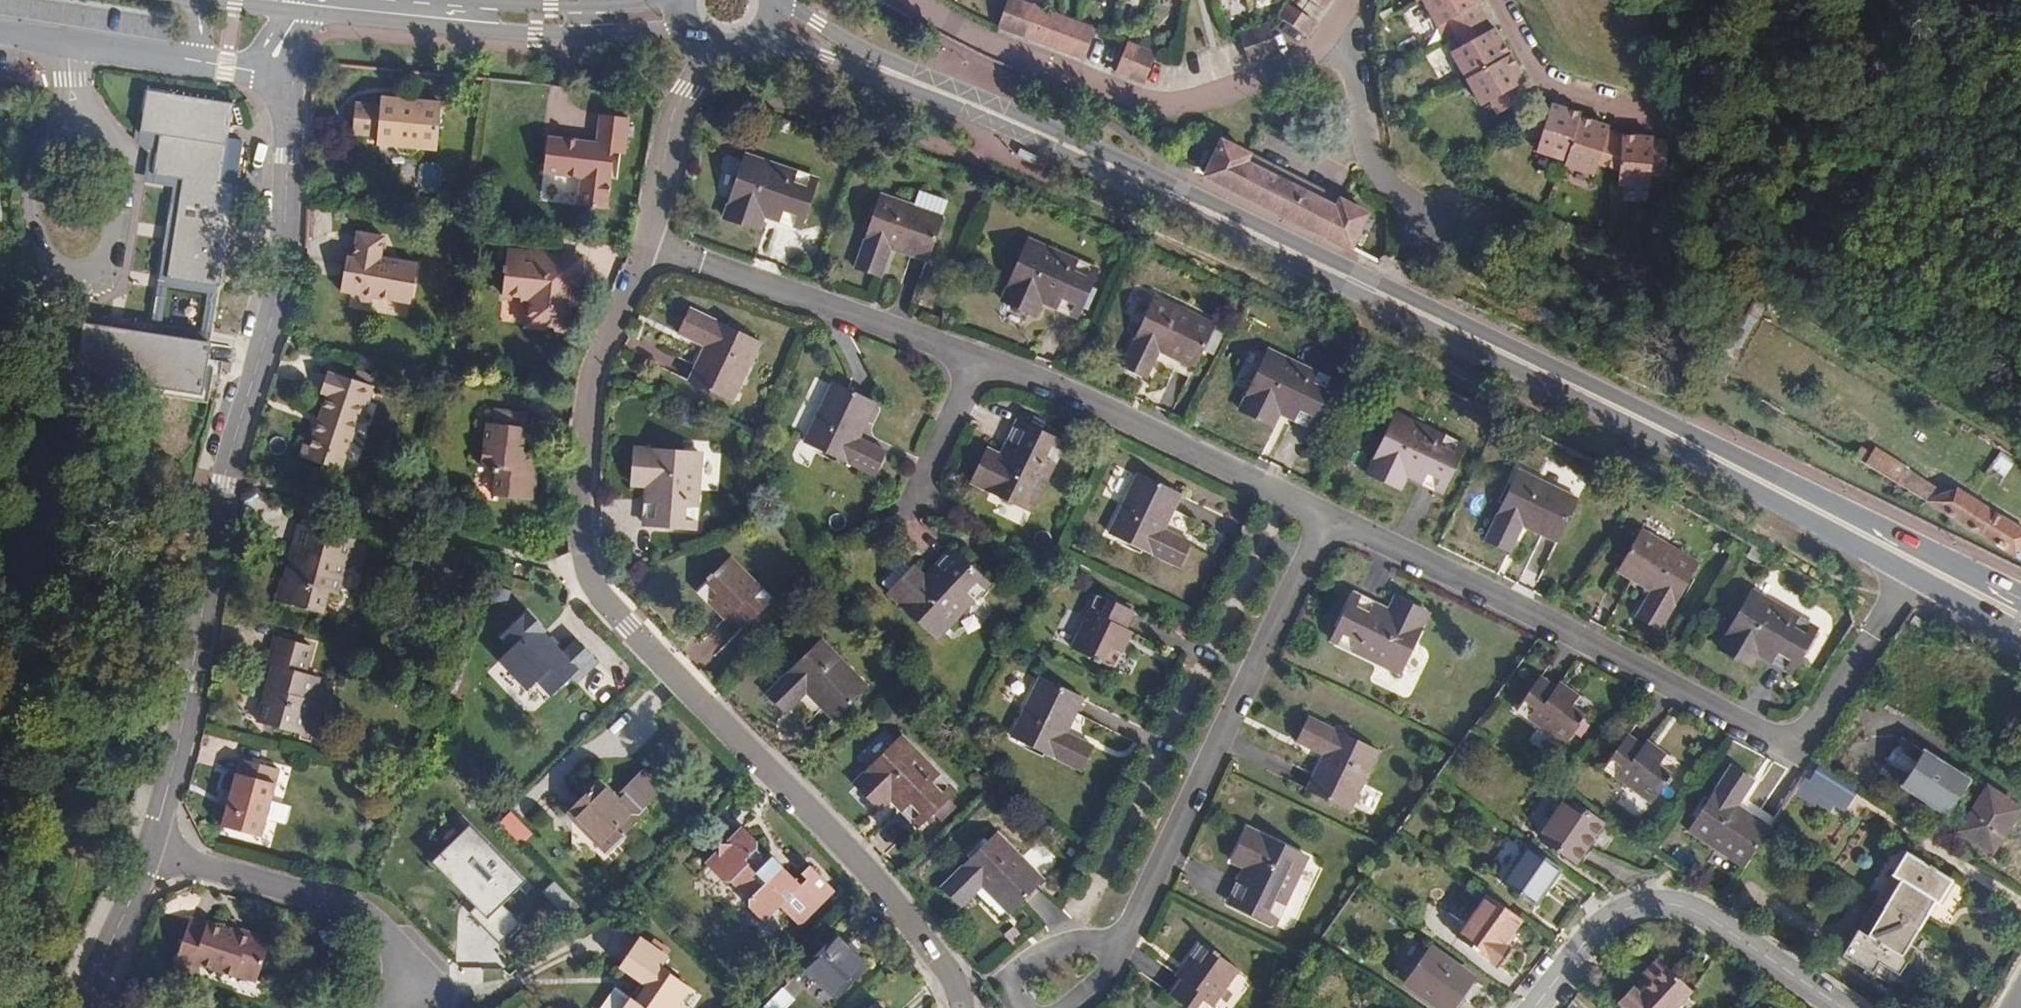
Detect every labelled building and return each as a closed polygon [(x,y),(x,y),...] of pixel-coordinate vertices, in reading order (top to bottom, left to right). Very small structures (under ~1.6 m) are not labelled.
[(1095,29),(1015,0),(1006,0),(997,26),(1084,59),(1095,29)] [(1478,4),(1481,2),(1480,0),(1424,0),(1438,26),(1447,21),(1454,34),(1485,17),(1478,4)] [(1313,21),(1287,3),(1278,17),(1305,34),(1313,21)] [(1502,39),(1495,27),(1491,29),(1485,17),(1454,34),(1461,46),(1451,52),(1466,78),(1510,54),(1502,39)] [(1279,53),(1269,22),(1238,33),(1249,62),(1279,53)] [(1144,83),(1155,54),(1126,43),(1114,71),(1144,83)] [(1523,84),(1526,82),(1516,65),(1510,54),(1466,78),(1481,106),(1491,101),(1498,113),(1529,96),(1523,84)] [(216,286),(242,141),(227,138),(233,105),(149,91),(141,130),(161,134),(154,174),(184,179),(166,277),(216,286)] [(450,103),(391,95),(390,103),(366,100),(362,130),(386,133),(385,142),(402,144),(407,153),(420,154),(429,147),(444,149),(450,103)] [(1567,160),(1579,119),(1581,114),(1565,109),(1551,104),(1551,106),(1536,102),(1526,135),(1541,139),(1537,152),(1567,160)] [(610,208),(617,147),(628,148),(631,118),(602,115),(600,144),(551,139),(547,174),(585,178),(582,205),(610,208)] [(1619,171),(1622,135),(1619,135),(1611,133),(1607,131),(1609,127),(1594,123),(1579,119),(1567,160),(1565,165),(1595,174),(1597,164),(1619,171)] [(1666,175),(1668,142),(1654,141),(1654,137),(1639,136),(1629,136),(1622,135),(1619,171),(1620,171),(1619,185),(1651,187),(1652,175),(1666,175)] [(1325,202),(1329,195),(1259,160),(1256,168),(1245,162),(1248,154),(1221,140),(1202,176),(1208,179),(1276,212),(1301,225),(1350,250),(1351,248),(1368,213),(1339,199),(1339,200),(1336,207),(1325,202)] [(760,231),(765,217),(801,230),(819,180),(746,154),(724,218),(760,231)] [(1259,160),(1260,159),(1248,154),(1245,162),(1256,168),(1259,160)] [(882,278),(892,250),(927,262),(944,216),(882,194),(856,268),(882,278)] [(1336,207),(1339,200),(1329,195),(1325,202),(1336,207)] [(412,304),(419,264),(383,256),(386,237),(359,231),(352,266),(345,265),(341,291),(359,295),(358,300),(375,304),(377,297),(412,304)] [(1037,317),(1044,303),(1078,319),(1100,271),(1030,238),(1001,301),(1037,317)] [(585,290),(587,272),(537,267),(539,251),(509,249),(505,295),(531,298),(528,324),(566,328),(569,303),(570,297),(564,296),(565,287),(585,290)] [(587,272),(588,256),(539,251),(537,267),(587,272)] [(584,304),(585,290),(565,287),(564,296),(570,297),(569,303),(584,304)] [(1147,379),(1160,353),(1194,369),(1216,325),(1157,296),(1123,367),(1147,379)] [(679,334),(704,347),(688,381),(733,403),(762,343),(691,309),(679,334)] [(206,367),(210,344),(83,325),(75,376),(210,396),(215,369),(206,367)] [(1274,428),(1281,415),(1315,431),(1338,383),(1270,349),(1240,410),(1274,428)] [(346,459),(363,408),(367,409),(375,386),(329,370),(321,394),(327,396),(310,445),(307,444),(302,457),(326,465),(330,453),(346,459)] [(875,477),(887,452),(861,439),(877,405),(832,383),(804,442),(875,477)] [(540,454),(524,452),(529,413),(495,408),(492,424),(488,423),(482,469),(497,471),(494,496),(534,501),(540,454)] [(1402,491),(1409,478),(1442,494),(1466,445),(1397,412),(1367,473),(1402,491)] [(988,449),(972,483),(1033,512),(1065,444),(1018,421),(1001,455),(988,449)] [(1908,465),(1875,446),(1872,452),(1861,446),(1854,458),(1897,483),(1906,468),(1908,465)] [(633,486),(647,487),(644,525),(696,529),(702,454),(635,449),(633,486)] [(1982,472),(1998,484),(2014,463),(1998,452),(1982,472)] [(342,471),(346,459),(330,453),(326,465),(342,471)] [(1919,497),(1927,481),(1906,468),(1897,483),(1896,484),(1918,496),(1919,497)] [(1511,552),(1524,526),(1558,543),(1579,500),(1520,470),(1486,540),(1511,552)] [(1192,543),(1166,530),(1182,495),(1138,474),(1109,533),(1180,568),(1192,543)] [(1957,487),(1945,491),(1927,481),(1919,497),(2020,560),(2020,526),(1957,487)] [(301,553),(297,565),(292,564),(288,580),(285,579),(279,601),(324,614),(331,592),(337,594),(345,564),(360,568),(367,543),(303,525),(296,551),(301,553)] [(1618,572),(1651,591),(1637,616),(1661,630),(1700,563),(1643,530),(1618,572)] [(952,548),(926,576),(916,567),(914,567),(905,559),(882,582),(891,592),(889,595),(937,639),(989,584),(952,548)] [(773,599),(731,557),(696,590),(724,620),(730,616),(743,629),(773,599)] [(1751,668),(1759,656),(1791,675),(1818,629),(1754,590),(1718,649),(1751,668)] [(1396,597),(1390,610),(1354,594),(1332,641),(1401,674),(1430,614),(1396,597)] [(1132,633),(1126,631),(1134,613),(1097,595),(1072,648),(1115,669),(1132,633)] [(566,653),(527,611),(503,634),(516,648),(504,659),(547,705),(571,682),(579,687),(602,665),(578,641),(566,653)] [(316,647),(278,637),(271,663),(278,665),(270,697),(265,696),(257,722),(305,735),(315,698),(311,697),(316,675),(309,673),(316,647)] [(869,686),(823,639),(765,693),(784,714),(806,693),(832,721),(869,686)] [(1095,746),(1068,733),(1084,699),(1041,677),(1011,738),(1082,772),(1095,746)] [(1561,682),(1557,688),(1541,677),(1516,711),(1564,746),(1593,706),(1561,682)] [(1297,742),(1323,755),(1307,789),(1351,811),(1380,751),(1309,717),(1297,742)] [(1649,742),(1645,747),(1629,735),(1604,769),(1651,805),(1681,765),(1649,742)] [(880,812),(891,801),(917,829),(956,792),(903,737),(854,783),(880,812)] [(1929,802),(1951,768),(1923,750),(1902,784),(1929,802)] [(241,758),(222,826),(262,837),(281,769),(241,758)] [(1744,868),(1771,827),(1739,806),(1755,781),(1730,766),(1688,831),(1744,868)] [(1947,813),(1969,779),(1951,768),(1929,802),(1947,813)] [(602,781),(571,811),(609,850),(651,811),(647,806),(665,790),(645,769),(623,789),(627,794),(621,799),(602,781)] [(1634,815),(1642,804),(1622,789),(1614,800),(1634,815)] [(1993,852),(2020,810),(1989,790),(1962,831),(1993,852)] [(1576,862),(1603,823),(1566,798),(1539,837),(1576,862)] [(513,810),(500,823),(523,845),(536,833),(513,810)] [(528,881),(475,826),(438,863),(477,903),(468,912),(503,947),(526,925),(505,903),(528,881)] [(767,866),(766,864),(765,861),(765,856),(759,851),(759,845),(758,843),(743,827),(736,834),(736,845),(726,844),(720,844),(720,850),(707,864),(726,884),(733,884),(750,900),(750,908),(767,924),(803,887),(784,867),(780,869),(775,869),(772,869),(769,867),(767,866)] [(1231,862),(1245,869),(1229,903),(1276,925),(1309,857),(1248,827),(1231,862)] [(983,887),(1009,914),(1044,880),(998,832),(941,887),(961,907),(983,887)] [(736,845),(736,834),(726,844),(736,845)] [(1534,908),(1562,871),(1529,847),(1502,883),(1534,908)] [(1918,930),(1935,902),(1938,902),(1950,882),(1906,855),(1890,882),(1877,904),(1918,930)] [(1504,944),(1522,920),(1489,896),(1458,937),(1498,967),(1511,950),(1504,944)] [(1901,957),(1918,930),(1877,904),(1844,957),(1875,975),(1881,965),(1900,977),(1910,962),(1901,957)] [(192,974),(196,961),(237,975),(238,971),(259,978),(271,941),(251,934),(249,937),(208,923),(207,926),(190,920),(174,967),(192,974)] [(804,966),(835,996),(866,965),(836,935),(804,966)] [(631,995),(629,997),(615,988),(602,1007),(685,1007),(687,1005),(684,1003),(694,988),(663,966),(669,956),(641,937),(621,966),(648,983),(638,999),(631,995)] [(1182,979),(1171,995),(1189,1007),(1213,1007),(1240,970),(1200,942),(1176,976),(1182,979)] [(1407,983),(1441,1007),(1454,1007),(1475,980),(1432,949),(1407,983)] [(1691,990),(1659,960),(1644,976),(1651,983),(1641,994),(1637,991),(1623,1006),(1625,1007),(1675,1007),(1691,990)]
